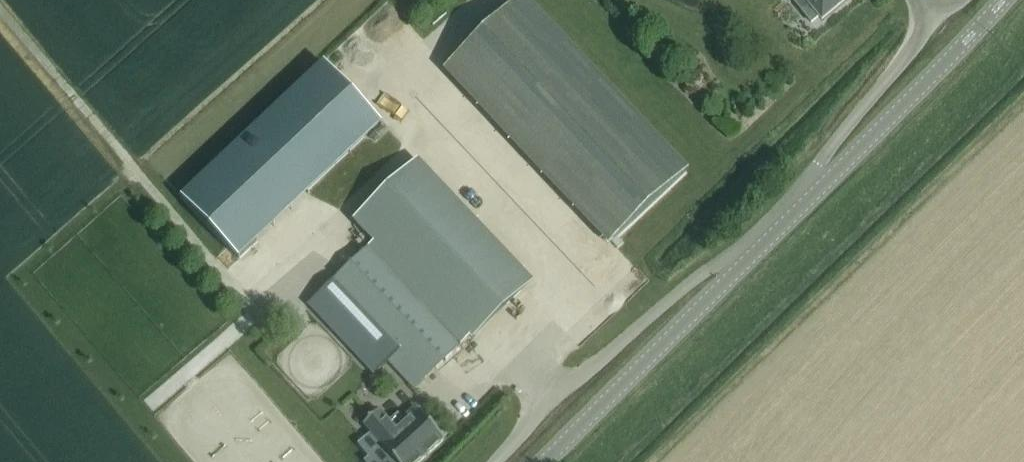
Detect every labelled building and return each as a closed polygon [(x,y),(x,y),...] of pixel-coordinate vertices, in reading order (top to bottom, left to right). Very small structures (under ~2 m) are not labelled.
[(688,171),(525,0),(518,0),(445,69),(610,244),(688,171)] [(810,3),(802,9),(812,22),(820,16),(823,19),(846,0),(807,0),(810,3)] [(382,124),(323,62),(181,197),(239,259),(382,124)] [(529,281),(516,266),(419,164),(357,222),(375,241),(334,280),(378,328),(369,337),(390,359),(387,361),(414,390),(529,281)] [(392,460),(394,461),(419,461),(443,440),(415,407),(401,420),(397,415),(387,423),(378,413),(362,427),(392,460)]
